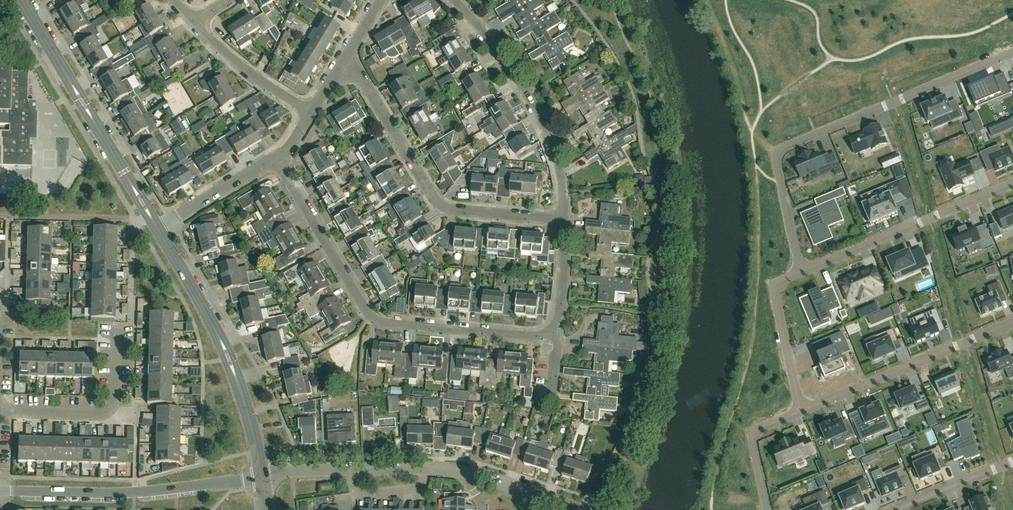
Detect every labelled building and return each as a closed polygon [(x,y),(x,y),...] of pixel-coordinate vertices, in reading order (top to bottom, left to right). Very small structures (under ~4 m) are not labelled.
[(65,8),(60,11),(67,23),(84,13),(84,12),(80,14),(77,9),(84,5),(81,0),(66,0),(61,3),(65,8)] [(141,2),(140,0),(128,0),(129,1),(123,5),(126,10),(130,8),(141,2)] [(266,5),(273,1),(272,0),(256,0),(261,8),(260,9),(263,13),(259,16),(266,27),(268,30),(273,27),(266,15),(271,12),(266,5)] [(318,7),(312,3),(307,0),(298,0),(297,1),(314,12),(318,7)] [(344,0),(336,0),(332,8),(346,17),(353,5),(344,0)] [(413,3),(427,25),(431,23),(427,15),(433,12),(435,13),(441,7),(433,0),(428,3),(427,0),(418,0),(413,3)] [(508,2),(495,10),(499,16),(525,0),(507,0),(508,2)] [(499,16),(502,22),(515,14),(520,22),(518,23),(523,30),(540,20),(534,10),(544,4),(541,0),(525,0),(499,16)] [(142,24),(156,16),(149,4),(144,7),(141,2),(130,8),(133,14),(135,12),(142,24)] [(411,25),(406,28),(417,47),(422,43),(411,25),(418,21),(422,28),(427,25),(413,3),(402,10),(411,25)] [(540,48),(553,40),(547,31),(561,22),(554,11),(540,20),(523,30),(516,34),(520,40),(533,32),(537,40),(536,41),(540,48)] [(79,32),(82,37),(96,28),(92,22),(90,23),(84,13),(67,23),(74,34),(79,32)] [(294,16),(290,14),(290,13),(286,21),(291,23),(294,16)] [(259,16),(254,19),(251,15),(246,18),(244,15),(238,19),(237,19),(247,35),(259,28),(263,33),(268,30),(266,27),(259,16)] [(139,26),(145,38),(141,40),(145,45),(147,44),(161,36),(158,30),(162,28),(156,16),(142,24),(139,26)] [(318,30),(332,38),(339,27),(325,18),(318,30)] [(231,24),(232,26),(228,29),(236,42),(247,35),(237,19),(237,20),(231,24)] [(120,31),(128,27),(124,21),(117,25),(120,31)] [(390,29),(386,32),(400,55),(403,53),(398,45),(406,40),(408,44),(412,50),(417,47),(406,28),(401,31),(395,22),(389,26),(390,29)] [(80,45),(87,57),(100,49),(96,42),(99,41),(96,36),(99,34),(96,28),(82,37),(85,42),(80,45)] [(325,50),(332,38),(318,30),(311,41),(325,50)] [(282,39),(286,41),(290,33),(285,31),(282,39)] [(386,32),(375,38),(378,44),(373,48),(381,61),(387,57),(390,58),(392,58),(395,58),(400,55),(386,32)] [(553,40),(540,48),(529,55),(532,61),(545,53),(550,61),(548,62),(553,70),(570,60),(564,50),(574,43),(567,32),(553,40)] [(436,47),(449,39),(446,33),(433,41),(436,47)] [(175,42),(172,43),(169,38),(164,41),(161,36),(147,44),(150,50),(151,49),(157,61),(162,58),(179,48),(178,48),(175,42)] [(286,41),(282,39),(278,47),(283,49),(286,41)] [(443,50),(447,56),(438,61),(441,66),(450,61),(465,52),(458,41),(452,44),(449,39),(436,47),(431,50),(435,55),(443,50)] [(304,52),(318,61),(325,50),(311,41),(304,52)] [(131,45),(134,52),(139,50),(136,42),(131,45)] [(183,62),(180,57),(182,55),(179,49),(179,48),(162,58),(165,63),(161,65),(165,72),(162,74),(165,79),(181,70),(178,65),(183,62)] [(100,49),(87,57),(93,68),(98,65),(102,71),(113,64),(109,58),(107,60),(100,49)] [(261,62),(267,64),(272,53),(266,51),(261,62)] [(311,72),(318,61),(304,52),(297,63),(311,72)] [(455,80),(469,72),(466,67),(471,63),(465,52),(450,61),(456,72),(452,74),(455,80)] [(104,92),(105,92),(121,83),(114,71),(126,64),(123,58),(113,64),(102,71),(105,76),(100,79),(107,90),(104,92)] [(311,72),(297,63),(290,74),(287,72),(283,77),(295,84),(298,79),(304,83),(311,72)] [(32,167),(33,149),(32,149),(30,149),(30,145),(30,140),(37,140),(38,111),(36,111),(32,111),(32,101),(28,101),(29,72),(23,72),(12,72),(12,65),(0,64),(0,124),(10,125),(9,138),(0,138),(0,166),(32,167)] [(409,75),(406,70),(393,78),(396,83),(390,87),(391,88),(391,89),(392,92),(394,93),(397,98),(412,89),(405,78),(409,75)] [(469,72),(455,80),(459,85),(462,83),(469,94),(484,85),(478,74),(472,77),(469,72)] [(200,82),(204,89),(208,91),(211,89),(215,96),(229,88),(222,76),(217,79),(214,74),(200,82)] [(574,96),(561,104),(565,109),(603,87),(596,76),(587,81),(582,84),(576,74),(564,82),(568,89),(569,88),(574,96)] [(978,83),(968,87),(976,104),(992,98),(991,95),(1009,87),(1004,75),(979,85),(978,83)] [(119,99),(122,105),(136,96),(133,92),(134,92),(126,79),(121,83),(105,92),(109,99),(111,98),(114,102),(119,99)] [(178,83),(165,89),(171,103),(184,98),(178,83)] [(469,94),(475,103),(471,105),(472,107),(463,113),(466,118),(475,113),(483,108),(488,105),(485,100),(491,96),(484,85),(469,94)] [(216,117),(222,113),(223,114),(234,108),(231,102),(236,100),(233,95),(236,93),(232,87),(232,86),(229,88),(215,96),(222,107),(213,112),(216,117)] [(412,90),(412,89),(397,98),(403,109),(409,106),(412,111),(426,103),(430,100),(428,97),(424,100),(423,98),(419,100),(415,94),(422,90),(419,86),(412,90)] [(565,109),(565,110),(568,115),(581,108),(586,115),(584,116),(589,124),(606,113),(600,104),(610,98),(603,87),(565,109)] [(159,96),(162,105),(168,102),(164,94),(159,96)] [(440,97),(447,105),(450,102),(444,95),(440,97)] [(137,96),(136,96),(122,105),(125,110),(121,113),(124,118),(122,119),(126,126),(147,113),(137,96)] [(923,109),(921,110),(924,119),(926,118),(928,122),(928,123),(929,122),(948,114),(951,122),(963,117),(958,106),(952,108),(950,103),(948,104),(945,98),(945,97),(944,97),(944,98),(936,101),(935,101),(931,103),(923,107),(922,106),(921,107),(922,108),(923,109)] [(430,100),(426,103),(412,111),(416,116),(410,120),(416,131),(432,122),(438,118),(436,114),(432,116),(428,109),(429,108),(428,106),(432,103),(430,100)] [(488,105),(483,108),(486,113),(490,111),(493,116),(483,122),(485,124),(479,128),(481,131),(487,128),(489,126),(512,113),(505,102),(499,105),(496,100),(488,105)] [(342,109),(353,127),(362,121),(361,120),(366,117),(363,111),(357,114),(351,104),(342,109)] [(159,125),(168,119),(161,107),(152,113),(159,125)] [(268,130),(268,129),(280,122),(272,109),(266,113),(264,110),(259,113),(257,110),(252,114),(253,117),(260,128),(265,125),(268,130)] [(339,125),(334,129),(337,134),(343,131),(343,132),(353,127),(342,109),(333,115),(339,125)] [(572,133),(576,139),(576,140),(588,132),(593,140),(592,141),(596,148),(609,140),(603,131),(617,122),(610,111),(606,113),(589,124),(572,133)] [(143,139),(153,132),(158,130),(155,124),(154,124),(147,113),(126,126),(130,133),(132,132),(135,136),(139,134),(143,139)] [(512,113),(489,126),(492,131),(500,127),(506,138),(516,133),(513,128),(519,124),(512,113)] [(242,123),(246,131),(241,134),(250,150),(257,146),(256,143),(260,140),(255,131),(260,128),(253,117),(242,123)] [(438,133),(432,122),(416,131),(423,142),(429,139),(432,144),(446,136),(442,131),(438,133)] [(980,122),(974,125),(976,131),(983,128),(980,122)] [(965,125),(969,134),(974,131),(971,123),(965,125)] [(1003,123),(997,126),(1000,133),(1006,130),(1003,123)] [(865,133),(856,137),(858,143),(859,145),(862,151),(871,148),(872,149),(887,143),(879,125),(864,131),(865,133)] [(609,169),(616,165),(621,162),(615,152),(634,141),(627,129),(609,140),(596,148),(585,154),(588,161),(601,153),(606,161),(604,162),(609,169)] [(148,159),(161,151),(162,153),(170,148),(161,134),(156,138),(153,132),(143,139),(146,144),(141,147),(148,159)] [(516,133),(506,138),(499,143),(502,148),(506,147),(508,151),(512,149),(516,155),(532,146),(525,135),(519,138),(516,133)] [(250,150),(241,134),(229,141),(226,136),(220,139),(229,153),(234,150),(237,155),(249,148),(250,150)] [(375,134),(360,142),(364,148),(360,150),(365,160),(382,150),(377,140),(379,139),(375,134)] [(435,149),(429,153),(430,155),(436,164),(455,153),(451,147),(451,146),(452,140),(449,135),(446,137),(446,136),(432,144),(435,149)] [(212,152),(207,154),(207,155),(215,168),(226,161),(224,156),(229,153),(220,139),(215,142),(216,144),(209,148),(212,152)] [(345,139),(338,145),(346,153),(352,147),(345,139)] [(315,153),(307,158),(304,159),(310,169),(327,159),(321,149),(325,147),(322,141),(311,148),(315,153)] [(980,153),(985,166),(992,163),(994,169),(995,171),(995,172),(996,171),(1012,164),(1012,153),(1012,154),(1010,149),(1010,148),(1009,148),(1002,151),(999,145),(980,153)] [(388,159),(382,150),(365,160),(371,169),(363,174),(366,179),(382,169),(379,164),(388,159)] [(455,153),(436,164),(443,175),(449,172),(452,177),(460,172),(465,169),(463,164),(459,167),(454,159),(459,157),(461,155),(458,151),(455,153)] [(801,160),(795,162),(801,177),(808,174),(810,177),(818,174),(816,170),(831,164),(834,170),(835,174),(842,171),(838,162),(832,165),(832,164),(828,155),(828,154),(819,157),(817,153),(812,156),(811,153),(800,158),(801,160)] [(898,154),(892,157),(894,163),(901,161),(898,154)] [(215,168),(207,155),(200,159),(198,156),(188,162),(195,173),(200,170),(203,175),(215,168)] [(327,159),(310,169),(315,178),(325,172),(329,177),(334,173),(331,168),(336,165),(330,156),(327,159)] [(159,166),(167,179),(161,182),(169,195),(181,188),(173,175),(162,157),(151,163),(154,169),(159,166)] [(173,175),(181,188),(193,181),(190,176),(195,173),(188,162),(186,159),(178,163),(182,170),(173,175)] [(954,164),(941,169),(950,191),(952,190),(960,186),(963,185),(960,179),(963,178),(964,178),(973,174),(968,161),(955,167),(954,164)] [(486,177),(484,194),(497,196),(498,185),(504,185),(506,170),(506,167),(502,166),(501,170),(499,169),(499,172),(496,175),(486,174),(486,177)] [(382,169),(366,179),(366,180),(369,178),(372,183),(377,192),(382,189),(399,178),(394,170),(394,169),(385,174),(382,169)] [(484,194),(486,177),(473,175),(473,171),(467,170),(466,186),(472,186),(471,193),(484,194)] [(515,171),(506,170),(504,185),(510,186),(510,193),(523,194),(524,176),(514,175),(515,171)] [(337,179),(334,173),(329,177),(332,182),(318,190),(323,200),(340,189),(335,180),(337,179)] [(535,173),(534,177),(524,176),(523,194),(536,195),(536,189),(543,189),(544,174),(535,173)] [(405,188),(399,178),(382,189),(377,192),(384,202),(389,199),(391,203),(393,201),(399,198),(396,193),(405,188)] [(871,193),(861,197),(864,204),(864,205),(864,204),(863,205),(863,206),(866,213),(864,214),(868,222),(870,222),(870,223),(870,224),(871,223),(881,219),(887,217),(897,213),(898,212),(897,211),(895,206),(894,205),(907,199),(903,191),(909,188),(905,179),(899,182),(899,181),(884,188),(887,195),(874,200),(871,193)] [(849,181),(838,185),(840,189),(851,184),(849,181)] [(19,194),(31,194),(32,182),(19,182),(19,194)] [(258,195),(255,190),(238,200),(244,209),(255,203),(259,211),(277,200),(270,188),(258,195)] [(843,188),(832,193),(835,200),(846,195),(843,188)] [(346,199),(340,189),(323,200),(329,209),(339,203),(342,208),(348,204),(345,199),(346,199)] [(400,217),(416,207),(411,198),(402,203),(399,198),(393,201),(391,203),(387,205),(391,211),(394,208),(400,217)] [(277,200),(259,211),(264,219),(253,225),(259,235),(276,225),(273,219),(284,212),(277,200)] [(817,207),(803,213),(816,243),(829,237),(822,220),(838,214),(832,201),(817,207)] [(335,219),(340,228),(358,218),(352,209),(351,209),(348,204),(342,208),(345,213),(335,219)] [(586,221),(586,227),(630,231),(631,218),(622,217),(621,217),(615,216),(616,205),(601,204),(601,212),(602,212),(601,221),(587,220),(586,221)] [(422,216),(416,207),(400,217),(397,219),(401,226),(401,229),(396,231),(400,237),(406,233),(412,230),(409,224),(422,216)] [(997,214),(1004,230),(1012,226),(1012,208),(997,214)] [(198,229),(201,241),(218,237),(215,224),(220,223),(218,215),(201,218),(204,227),(198,229)] [(363,227),(358,218),(340,228),(346,238),(356,231),(359,237),(374,228),(372,225),(367,228),(365,226),(363,227)] [(276,225),(259,235),(265,244),(275,238),(280,246),(298,235),(291,223),(279,230),(276,225)] [(996,223),(990,226),(995,238),(1002,236),(996,223)] [(415,235),(412,230),(406,233),(410,239),(409,239),(415,249),(417,251),(418,251),(420,251),(421,250),(427,247),(424,242),(435,235),(430,226),(415,235)] [(93,236),(118,237),(118,228),(94,227),(93,236)] [(494,230),(489,230),(488,242),(482,242),(482,248),(481,252),(498,253),(498,250),(500,228),(494,227),(494,230)] [(598,244),(597,252),(611,253),(612,243),(629,244),(630,231),(586,227),(585,234),(600,235),(599,244),(598,244)] [(959,233),(952,236),(958,250),(966,246),(979,241),(983,249),(993,245),(987,229),(977,233),(975,229),(974,227),(967,230),(966,227),(958,230),(959,233)] [(28,228),(28,237),(52,238),(52,228),(28,228)] [(362,242),(352,248),(358,257),(375,247),(369,238),(375,235),(373,232),(376,230),(374,228),(359,237),(362,242)] [(507,228),(500,228),(498,250),(506,251),(505,254),(509,258),(514,259),(516,243),(510,242),(510,232),(506,231),(507,228)] [(454,249),(465,250),(466,230),(456,229),(455,239),(448,238),(449,231),(446,231),(445,240),(440,244),(439,248),(447,249),(447,252),(454,253),(454,249)] [(477,230),(466,230),(465,250),(475,251),(475,248),(482,248),(482,242),(476,241),(477,230)] [(522,243),(516,243),(514,259),(515,259),(516,250),(521,250),(521,253),(532,254),(531,257),(534,234),(523,233),(522,243)] [(543,245),(544,237),(544,235),(534,234),(531,257),(539,258),(539,262),(548,263),(549,246),(543,245)] [(293,254),(298,252),(305,247),(298,235),(280,246),(285,254),(274,260),(280,270),(297,260),(293,254)] [(118,237),(93,236),(93,245),(117,246),(118,237)] [(28,237),(27,246),(52,247),(52,238),(28,237)] [(221,250),(218,237),(201,241),(202,246),(199,247),(201,255),(218,251),(220,257),(235,254),(234,247),(221,250)] [(57,251),(72,250),(72,238),(56,239),(57,251)] [(117,246),(93,245),(93,254),(117,255),(117,246)] [(27,246),(27,255),(52,256),(52,247),(27,246)] [(375,247),(358,257),(363,266),(373,260),(377,266),(385,260),(382,255),(380,256),(375,247)] [(895,257),(887,260),(894,275),(904,270),(907,276),(930,266),(925,255),(912,260),(909,253),(909,251),(901,254),(895,256),(895,257)] [(590,252),(589,257),(589,259),(604,260),(603,269),(601,269),(601,277),(615,278),(616,268),(633,269),(634,256),(611,253),(597,252),(590,252)] [(117,255),(93,254),(93,263),(117,264),(117,255)] [(235,254),(220,257),(222,265),(220,265),(223,277),(245,272),(248,271),(247,266),(238,267),(235,254)] [(27,255),(27,264),(51,265),(52,256),(27,255)] [(414,270),(425,264),(422,259),(411,265),(414,270)] [(389,266),(385,260),(377,266),(380,271),(370,277),(375,286),(392,276),(386,267),(389,266)] [(305,285),(323,274),(316,262),(304,269),(301,263),(284,273),(290,283),(301,277),(305,285)] [(117,264),(93,263),(92,272),(117,273),(117,264)] [(27,264),(27,273),(51,274),(51,265),(27,264)] [(850,279),(840,283),(847,299),(858,295),(860,301),(873,296),(870,290),(882,285),(877,274),(870,276),(868,271),(859,275),(857,272),(848,275),(850,279)] [(117,273),(92,272),(92,281),(116,282),(117,273)] [(240,287),(242,294),(257,290),(255,283),(243,286),(241,278),(244,278),(246,275),(245,272),(223,277),(226,290),(240,287)] [(27,273),(26,282),(51,283),(51,274),(27,273)] [(323,274),(305,285),(310,293),(299,299),(301,302),(298,305),(301,311),(305,308),(305,309),(322,299),(318,293),(330,286),(323,274)] [(271,285),(280,280),(277,275),(269,280),(271,285)] [(397,285),(392,276),(375,286),(380,295),(391,289),(394,295),(400,291),(396,286),(397,285)] [(587,282),(587,283),(602,284),(601,294),(599,294),(598,302),(613,303),(616,304),(617,292),(630,293),(632,280),(615,278),(601,277),(587,276),(587,277),(587,282)] [(416,293),(415,305),(426,307),(428,287),(428,280),(412,279),(411,279),(410,293),(416,293)] [(116,282),(92,281),(92,290),(116,291),(116,282)] [(26,282),(26,291),(51,292),(51,283),(26,282)] [(991,295),(976,301),(982,316),(1002,307),(1001,304),(997,296),(1003,293),(999,282),(988,287),(991,295)] [(438,288),(428,287),(426,307),(436,308),(437,295),(443,296),(444,289),(438,289),(438,288)] [(459,310),(461,290),(450,289),(450,290),(444,289),(443,296),(449,297),(448,309),(459,310)] [(810,297),(802,300),(806,310),(804,311),(809,321),(818,317),(821,323),(830,319),(832,318),(830,313),(842,308),(837,297),(825,302),(821,292),(819,289),(808,293),(809,295),(810,297)] [(116,291),(92,290),(92,299),(116,300),(116,291)] [(241,301),(244,314),(261,309),(257,290),(242,294),(243,300),(241,301)] [(461,290),(459,310),(470,311),(471,298),(477,299),(478,292),(471,292),(471,291),(461,290)] [(51,292),(26,291),(26,301),(29,301),(29,308),(53,308),(54,301),(50,301),(51,292)] [(483,293),(478,292),(477,299),(483,300),(482,312),(493,313),(494,293),(484,292),(483,293)] [(494,293),(493,313),(503,314),(504,302),(510,302),(511,296),(505,295),(505,294),(494,293)] [(537,317),(537,315),(538,305),(544,305),(545,294),(539,293),(538,297),(528,296),(526,316),(537,317)] [(517,296),(511,296),(510,302),(516,303),(515,315),(526,316),(528,296),(517,295),(517,296)] [(322,299),(305,309),(311,318),(321,312),(326,320),(344,310),(336,297),(325,304),(322,299)] [(401,298),(399,310),(407,311),(409,300),(401,298)] [(116,300),(92,299),(91,308),(116,309),(116,300)] [(897,305),(892,307),(895,315),(900,312),(897,305)] [(891,307),(885,310),(888,319),(894,316),(891,307)] [(116,309),(91,308),(91,318),(116,319),(116,309)] [(90,317),(91,309),(75,309),(75,317),(90,317)] [(261,309),(244,314),(247,326),(261,323),(263,330),(290,323),(285,315),(264,320),(261,309)] [(926,322),(912,328),(918,343),(926,339),(926,340),(931,338),(931,337),(939,334),(938,333),(934,323),(940,320),(936,309),(923,314),(926,322)] [(339,328),(344,325),(350,321),(344,310),(326,320),(330,328),(320,334),(326,343),(342,334),(339,328)] [(848,316),(845,310),(840,312),(842,318),(848,316)] [(150,312),(149,322),(174,322),(174,313),(150,312)] [(633,351),(634,351),(636,351),(637,338),(619,336),(620,324),(613,324),(614,317),(601,316),(601,323),(598,322),(598,331),(599,331),(598,341),(584,339),(583,346),(633,351)] [(149,322),(149,331),(173,331),(174,322),(149,322)] [(263,337),(266,350),(283,346),(278,327),(290,324),(290,323),(263,330),(265,337),(263,337)] [(879,343),(868,347),(874,361),(882,358),(887,356),(887,355),(895,352),(892,344),(898,341),(893,329),(876,336),(879,343)] [(149,331),(149,340),(173,340),(173,331),(149,331)] [(827,352),(818,356),(822,365),(819,366),(825,379),(846,371),(837,350),(847,346),(841,333),(822,341),(827,352)] [(149,340),(149,349),(173,349),(173,340),(149,340)] [(387,364),(389,344),(375,342),(374,356),(367,355),(366,375),(376,376),(378,363),(387,364)] [(403,345),(389,344),(387,364),(396,365),(395,377),(406,378),(408,359),(402,358),(403,345)] [(283,359),(284,366),(299,363),(298,355),(285,358),(283,346),(266,350),(268,363),(283,359)] [(408,359),(406,378),(417,380),(418,367),(427,368),(429,348),(415,346),(414,360),(408,359)] [(633,351),(583,346),(583,353),(597,354),(596,363),(595,363),(594,371),(608,373),(609,362),(626,363),(626,360),(632,361),(633,351)] [(444,349),(429,348),(427,368),(437,369),(435,381),(447,382),(449,363),(443,362),(444,349)] [(458,362),(452,361),(450,380),(461,381),(463,369),(471,370),(473,350),(459,348),(458,362)] [(149,349),(148,358),(173,358),(173,349),(149,349)] [(490,389),(492,365),(486,364),(488,351),(473,350),(471,370),(481,371),(479,385),(484,386),(484,389),(490,389)] [(986,360),(992,373),(1012,365),(1012,367),(1012,358),(1011,359),(1007,351),(1002,353),(1001,351),(993,354),(994,356),(986,360)] [(28,377),(29,352),(19,352),(19,376),(28,377)] [(38,353),(29,352),(28,377),(37,377),(38,353)] [(499,365),(492,365),(490,389),(496,390),(497,385),(502,385),(503,373),(512,374),(514,353),(500,352),(499,365)] [(38,353),(37,377),(46,377),(47,353),(38,353)] [(56,353),(47,353),(46,377),(55,377),(56,353)] [(56,353),(55,377),(64,378),(65,353),(56,353)] [(74,354),(65,353),(64,378),(73,378),(74,354)] [(514,353),(512,374),(521,375),(520,387),(525,388),(525,398),(533,398),(533,388),(531,388),(533,369),(527,368),(528,355),(514,353)] [(74,354),(73,378),(82,378),(83,354),(74,354)] [(92,354),(83,354),(82,378),(92,378),(92,354)] [(148,358),(148,367),(172,367),(173,358),(148,358)] [(284,373),(287,385),(309,380),(308,376),(303,377),(299,363),(284,366),(286,373),(284,373)] [(148,367),(148,376),(172,376),(172,367),(148,367)] [(576,370),(575,377),(590,378),(589,387),(587,387),(587,395),(601,397),(602,385),(619,387),(620,374),(608,373),(594,371),(576,370)] [(954,371),(934,379),(940,394),(960,386),(954,371)] [(148,376),(148,385),(172,385),(172,376),(148,376)] [(292,398),(293,404),(308,401),(307,395),(312,394),(309,380),(287,385),(290,398),(292,398)] [(148,385),(147,394),(172,394),(172,385),(148,385)] [(896,397),(894,398),(898,406),(899,405),(901,409),(915,403),(918,411),(929,406),(924,395),(919,397),(915,387),(908,390),(902,392),(902,393),(895,395),(896,397)] [(172,404),(172,394),(147,394),(147,403),(172,404)] [(618,398),(601,397),(587,395),(573,394),(573,401),(588,402),(587,411),(585,411),(585,420),(599,421),(600,410),(616,411),(618,398)] [(388,412),(399,411),(398,396),(388,397),(388,412)] [(862,416),(853,420),(862,441),(874,435),(872,429),(888,422),(885,417),(886,417),(885,416),(880,403),(880,402),(879,402),(879,403),(873,405),(866,407),(866,408),(860,410),(859,410),(860,411),(862,416)] [(362,408),(362,415),(363,427),(374,426),(373,407),(362,408)] [(157,408),(156,417),(181,418),(181,408),(157,408)] [(336,434),(336,438),(336,442),(355,441),(354,415),(328,416),(328,434),(336,434)] [(156,417),(156,426),(180,427),(181,418),(156,417)] [(303,444),(317,443),(316,418),(299,419),(300,429),(302,429),(303,444)] [(420,446),(421,428),(408,427),(408,422),(408,418),(400,418),(400,423),(401,428),(401,438),(408,438),(408,445),(420,446)] [(963,438),(947,444),(954,461),(964,457),(965,459),(971,457),(971,459),(980,455),(969,419),(957,424),(963,438)] [(441,439),(442,424),(434,423),(434,428),(427,428),(427,420),(421,420),(421,428),(420,446),(434,446),(434,439),(441,439)] [(829,423),(820,427),(827,442),(842,435),(844,441),(855,436),(850,425),(845,427),(842,422),(841,420),(830,425),(829,423)] [(448,440),(447,446),(460,448),(463,422),(458,422),(457,424),(450,423),(449,424),(442,424),(441,439),(448,440)] [(480,444),(483,429),(476,427),(475,432),(468,431),(469,423),(463,422),(460,448),(473,449),(474,442),(480,444)] [(156,426),(156,435),(180,436),(180,427),(156,426)] [(498,455),(506,432),(501,431),(499,437),(491,435),(493,431),(483,429),(480,444),(488,446),(486,452),(498,455)] [(520,455),(524,441),(518,439),(517,443),(509,441),(511,434),(506,432),(498,455),(511,460),(513,453),(520,455)] [(156,435),(156,444),(180,445),(180,436),(156,435)] [(27,462),(28,438),(19,437),(18,462),(27,462)] [(37,438),(28,438),(27,462),(36,462),(37,438)] [(37,438),(36,462),(45,462),(46,438),(37,438)] [(55,438),(46,438),(45,462),(54,463),(55,438)] [(55,438),(54,463),(63,463),(64,439),(55,438)] [(73,439),(64,439),(63,463),(73,463),(73,439)] [(73,439),(73,463),(82,464),(83,439),(73,439)] [(92,439),(83,439),(82,464),(91,464),(92,439)] [(100,464),(101,440),(92,439),(91,464),(100,464)] [(782,446),(773,450),(777,461),(779,466),(789,462),(814,452),(809,439),(801,443),(800,439),(790,443),(789,440),(781,443),(782,446)] [(109,440),(101,440),(100,464),(109,464),(109,440)] [(109,440),(109,464),(118,465),(118,440),(109,440)] [(134,441),(118,440),(118,465),(127,465),(128,453),(133,453),(134,441)] [(536,468),(544,444),(539,442),(537,449),(530,447),(531,443),(524,441),(520,455),(526,457),(524,464),(536,468)] [(156,444),(155,453),(180,454),(180,445),(156,444)] [(558,467),(562,453),(556,451),(554,455),(547,452),(549,445),(544,444),(536,468),(549,472),(551,465),(558,467)] [(862,445),(853,449),(857,458),(866,455),(862,445)] [(916,470),(913,471),(917,479),(919,478),(920,480),(920,481),(921,480),(928,477),(933,475),(940,472),(941,472),(940,471),(940,470),(936,462),(942,459),(938,448),(926,453),(928,458),(915,464),(914,465),(914,466),(914,465),(916,470)] [(180,463),(180,454),(155,453),(155,463),(180,463)] [(562,453),(558,467),(564,469),(562,476),(575,480),(582,457),(577,455),(575,461),(568,459),(569,455),(562,453)] [(597,458),(596,463),(594,463),(592,467),(585,465),(587,458),(582,457),(575,480),(587,484),(589,477),(596,479),(601,465),(602,460),(597,458)] [(827,470),(822,459),(815,461),(820,473),(827,470)] [(877,481),(876,482),(876,483),(876,482),(882,496),(882,497),(883,496),(902,488),(903,488),(903,487),(902,487),(902,486),(899,480),(906,477),(901,466),(882,474),(884,478),(877,481)] [(816,478),(820,488),(825,486),(821,476),(816,478)] [(839,496),(842,502),(839,503),(842,509),(844,509),(845,509),(850,509),(865,504),(861,493),(870,490),(865,478),(852,484),(854,490),(839,496)] [(820,506),(829,502),(824,491),(812,496),(815,504),(805,508),(800,509),(822,509),(820,506)] [(466,509),(475,509),(475,506),(466,506),(466,499),(459,499),(459,493),(445,493),(445,499),(443,499),(443,509),(466,509)] [(988,509),(991,508),(986,496),(970,503),(971,504),(973,509),(988,509)]
